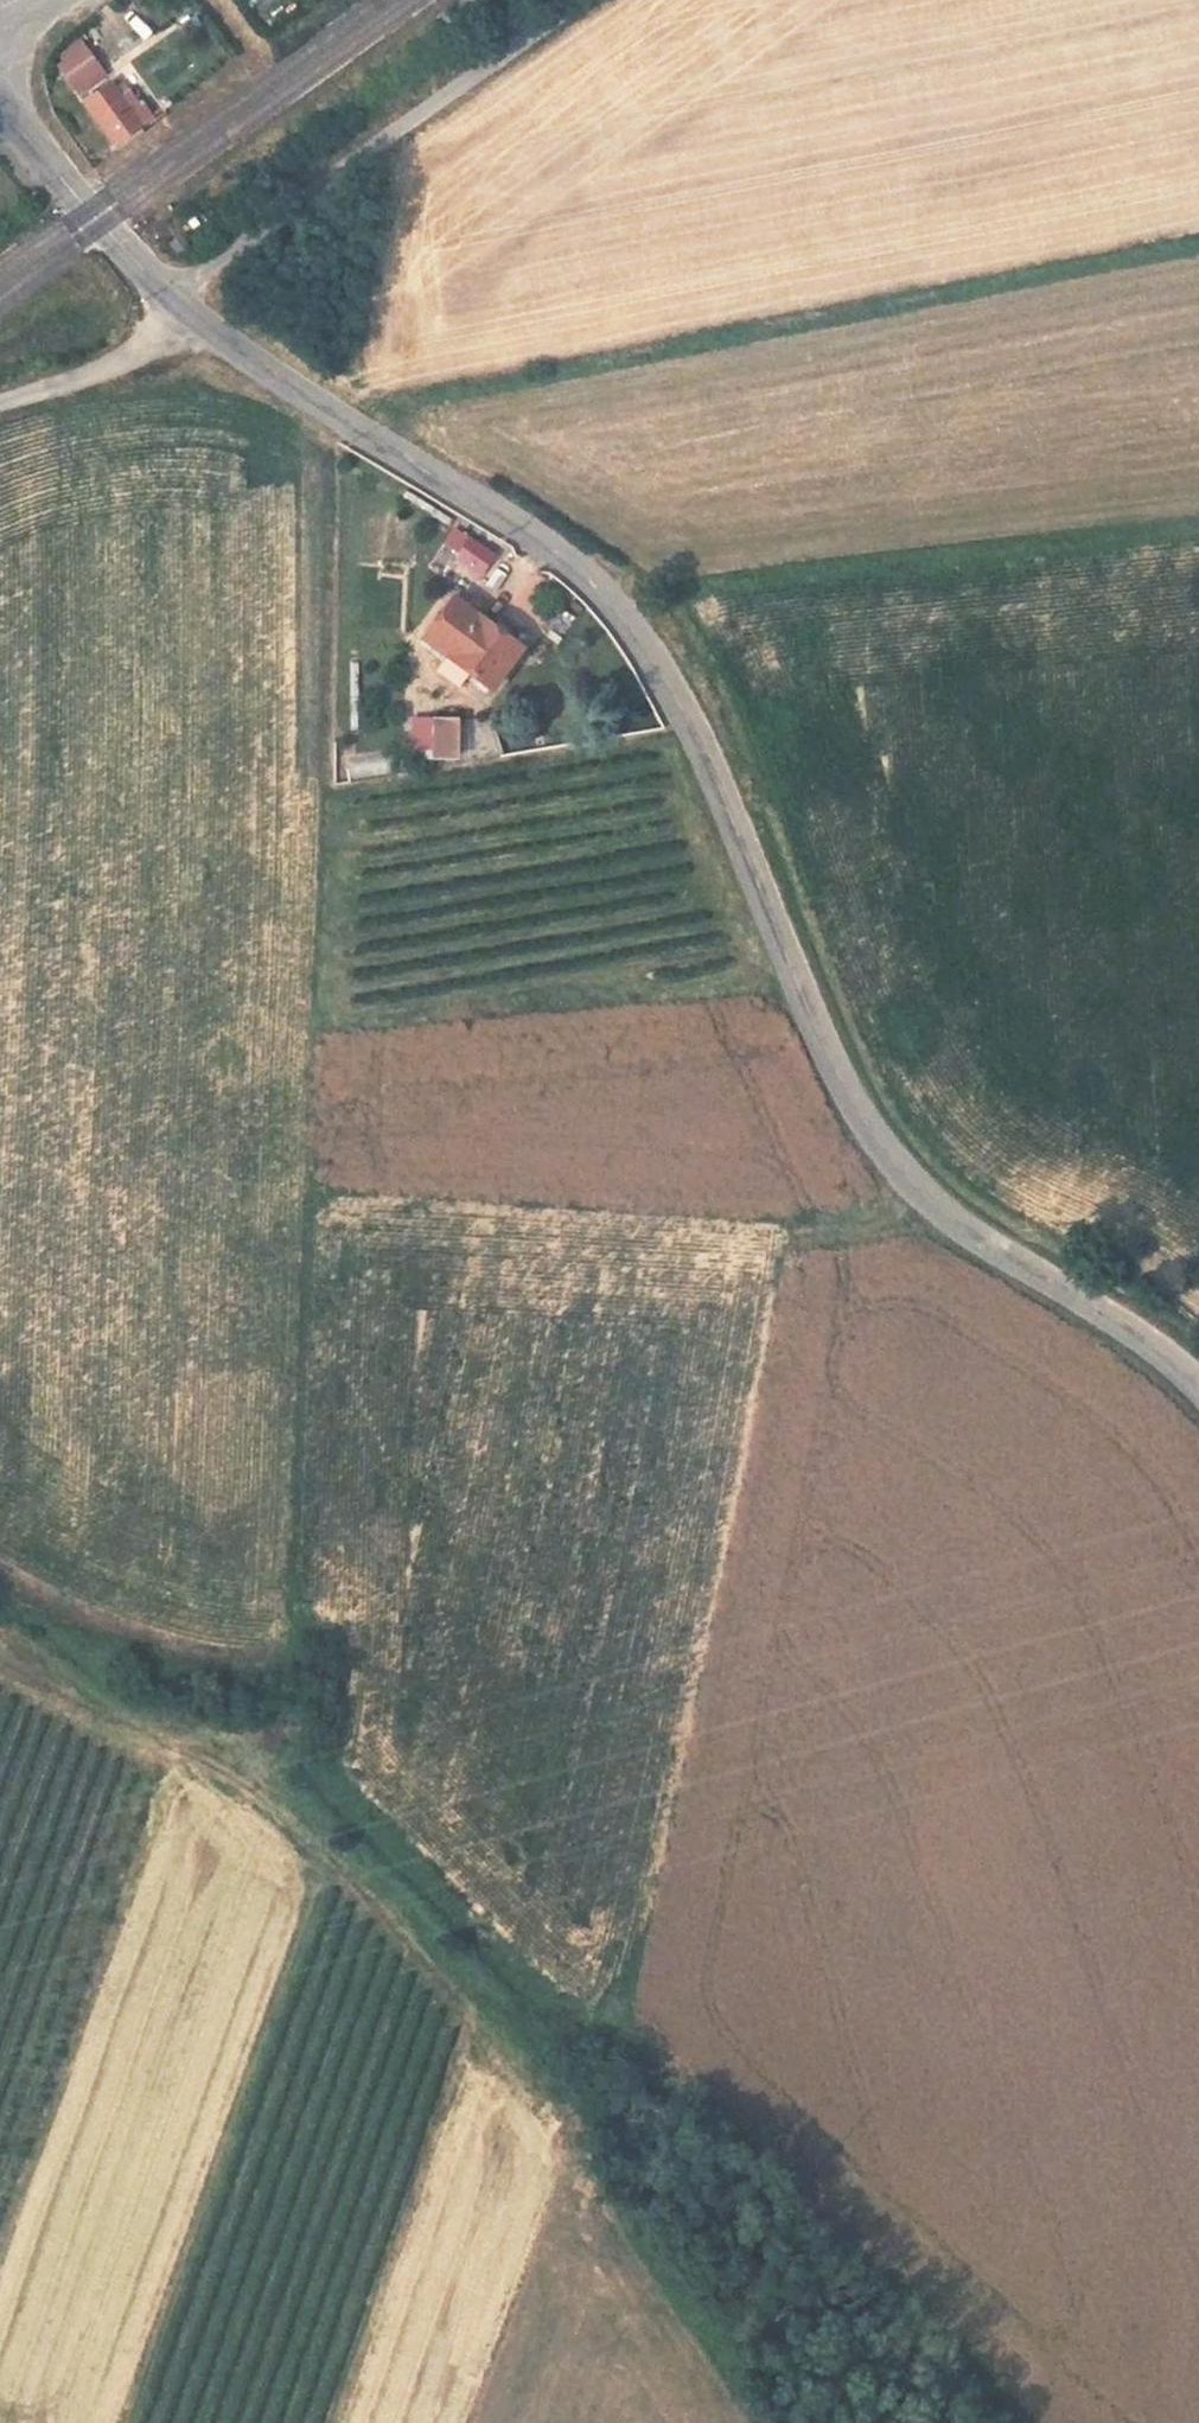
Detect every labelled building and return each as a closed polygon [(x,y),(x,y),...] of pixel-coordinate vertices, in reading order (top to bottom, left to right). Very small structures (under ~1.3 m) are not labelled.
[(53,71),(68,92),(91,75),(76,55),(53,71)] [(136,117),(126,103),(121,107),(111,93),(107,96),(101,88),(77,105),(103,142),(136,117)] [(470,538),(455,529),(446,544),(461,553),(470,538)] [(484,575),(496,554),(470,538),(461,553),(457,559),(484,575)] [(485,577),(499,586),(512,567),(497,558),(485,577)] [(455,596),(429,631),(429,635),(452,651),(442,665),(463,680),(472,667),(497,683),(526,644),(455,596)] [(438,748),(437,720),(413,721),(414,749),(438,748)] [(457,758),(456,720),(437,720),(438,748),(439,758),(457,758)] [(351,776),(391,773),(389,755),(350,758),(351,776)]
